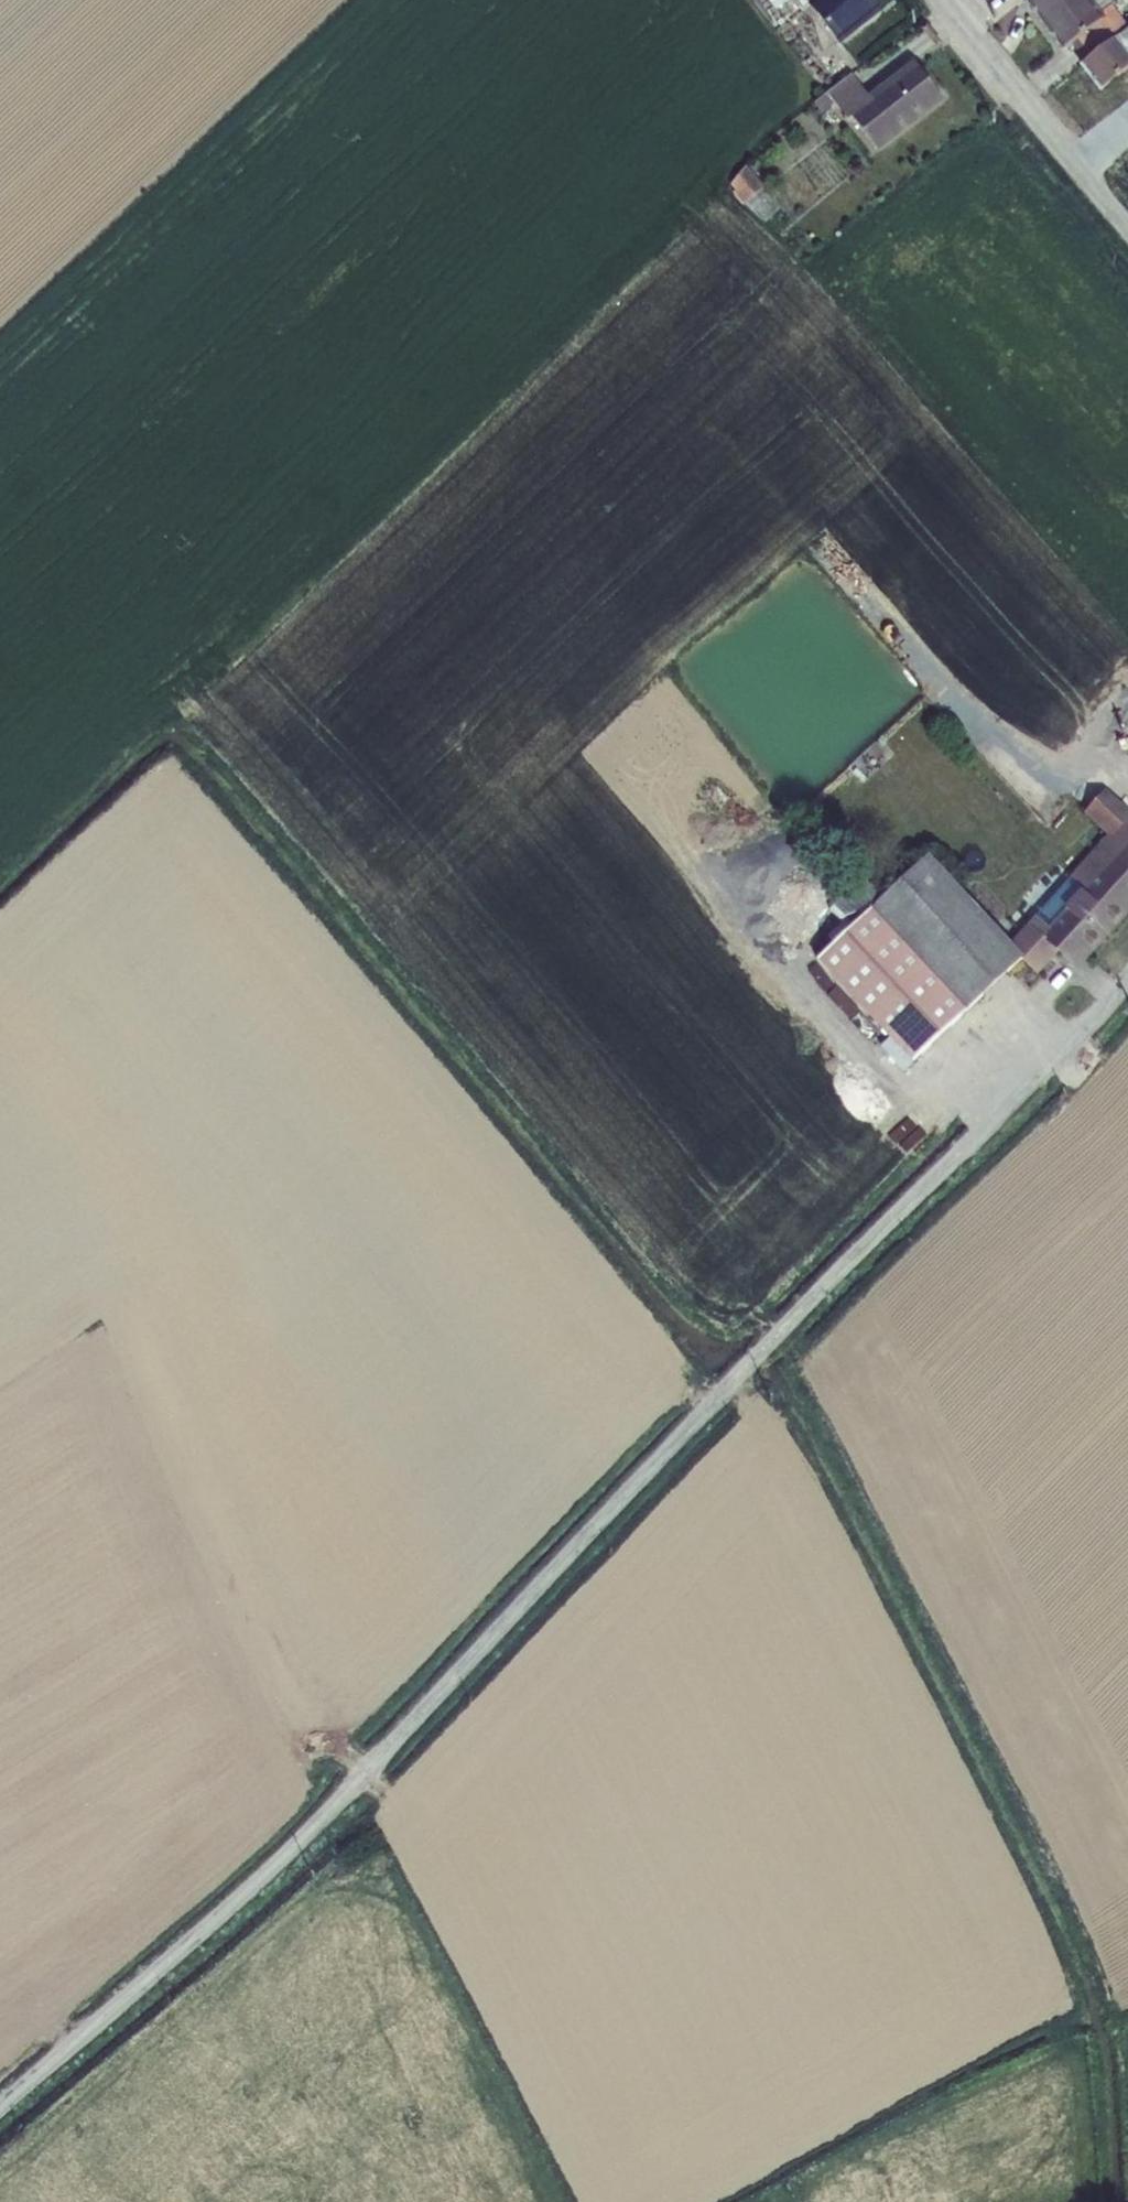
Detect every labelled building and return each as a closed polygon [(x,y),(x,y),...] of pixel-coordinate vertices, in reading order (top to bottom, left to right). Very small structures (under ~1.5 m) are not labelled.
[(776,12),(790,0),(767,0),(776,12)] [(803,14),(809,9),(807,6),(815,0),(792,0),(803,14)] [(881,14),(870,0),(815,0),(807,6),(809,9),(839,48),(881,14)] [(1063,50),(1072,43),(1082,56),(1126,24),(1112,4),(1113,4),(1110,0),(1025,0),(1063,50)] [(1101,89),(1127,68),(1127,27),(1081,63),(1101,89)] [(879,154),(943,102),(913,63),(867,97),(851,76),(814,105),(823,115),(834,106),(846,123),(852,120),(879,154)] [(725,189),(767,222),(783,201),(740,169),(725,189)] [(904,1070),(1023,958),(1038,972),(1057,949),(1077,968),(1127,913),(1127,808),(1105,788),(1085,811),(1107,832),(1064,880),(1065,883),(1075,892),(1048,922),(1036,912),(1011,939),(928,855),(815,956),(890,1035),(879,1045),(904,1070)] [(1075,892),(1065,883),(1036,912),(1048,922),(1075,892)]
